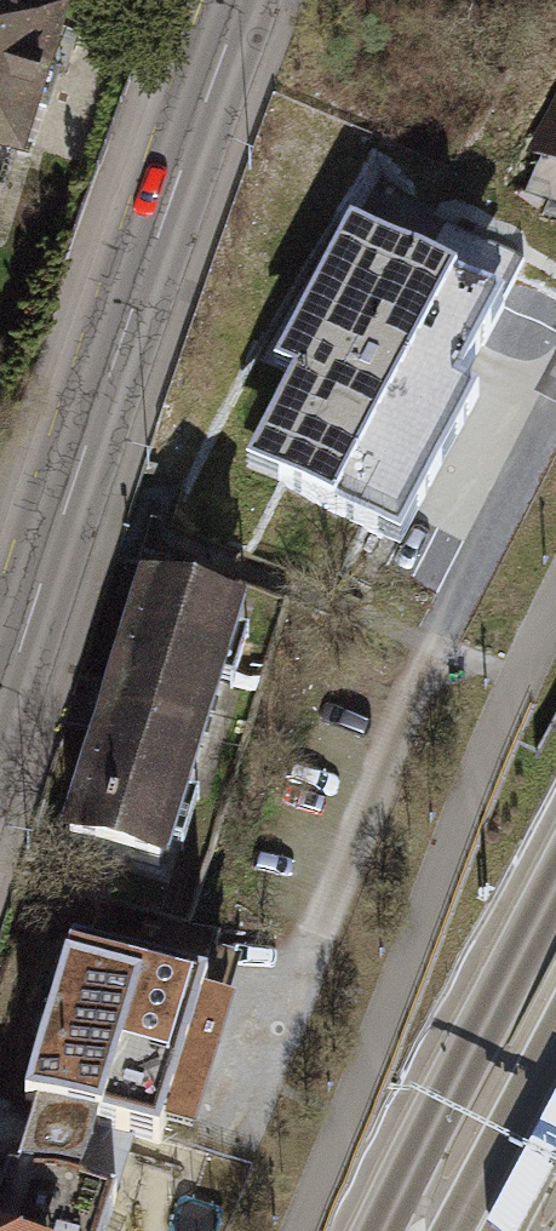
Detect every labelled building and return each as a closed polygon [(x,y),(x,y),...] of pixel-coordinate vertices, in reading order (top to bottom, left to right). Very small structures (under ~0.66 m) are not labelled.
[(16,0),(0,0),(0,160),(52,175),(95,22),(16,0)] [(522,156),(555,174),(555,92),(522,156)] [(448,281),(510,316),(522,295),(532,277),(373,185),(351,225),(448,281)] [(282,396),(240,469),(317,513),(397,559),(487,403),(466,391),(510,316),(448,281),(351,225),(259,383),(282,396)] [(93,790),(75,855),(181,883),(251,626),(144,598),(127,661),(93,790)] [(216,999),(77,952),(72,966),(34,1079),(28,1095),(43,1100),(137,1133),(167,1143),(190,1073),(216,999)] [(43,1100),(22,1163),(118,1193),(137,1133),(43,1100)] [(118,1193),(22,1163),(5,1158),(0,1176),(0,1230),(106,1230),(118,1193)]
